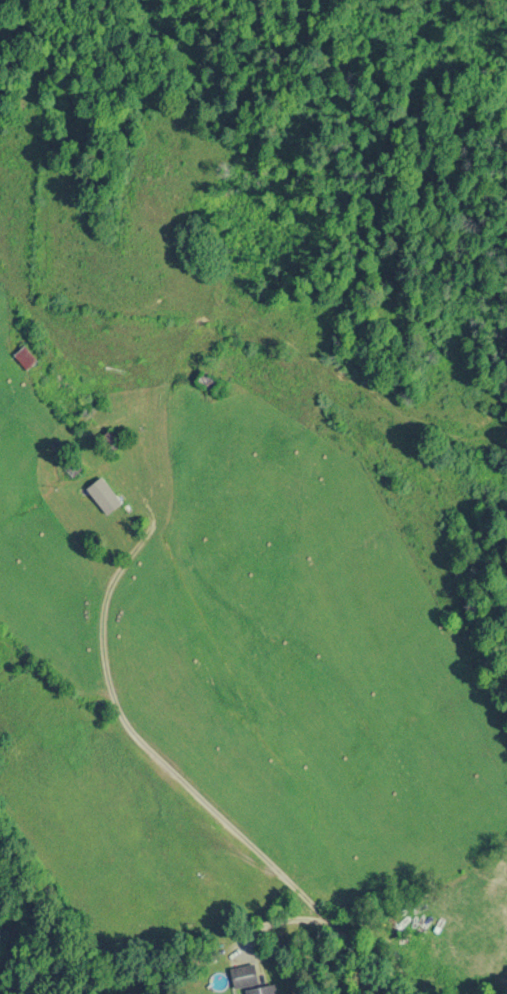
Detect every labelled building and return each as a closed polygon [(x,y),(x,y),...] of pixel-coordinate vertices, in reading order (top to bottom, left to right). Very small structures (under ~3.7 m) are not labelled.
[(12,354),(25,371),(37,363),(24,345),(12,354)] [(210,392),(217,380),(200,369),(192,382),(210,392)] [(117,440),(108,430),(97,440),(106,450),(117,440)] [(84,490),(106,516),(121,503),(99,477),(84,490)] [(232,990),(244,988),(245,993),(277,993),(276,985),(257,988),(254,964),(229,968),(232,990)]
